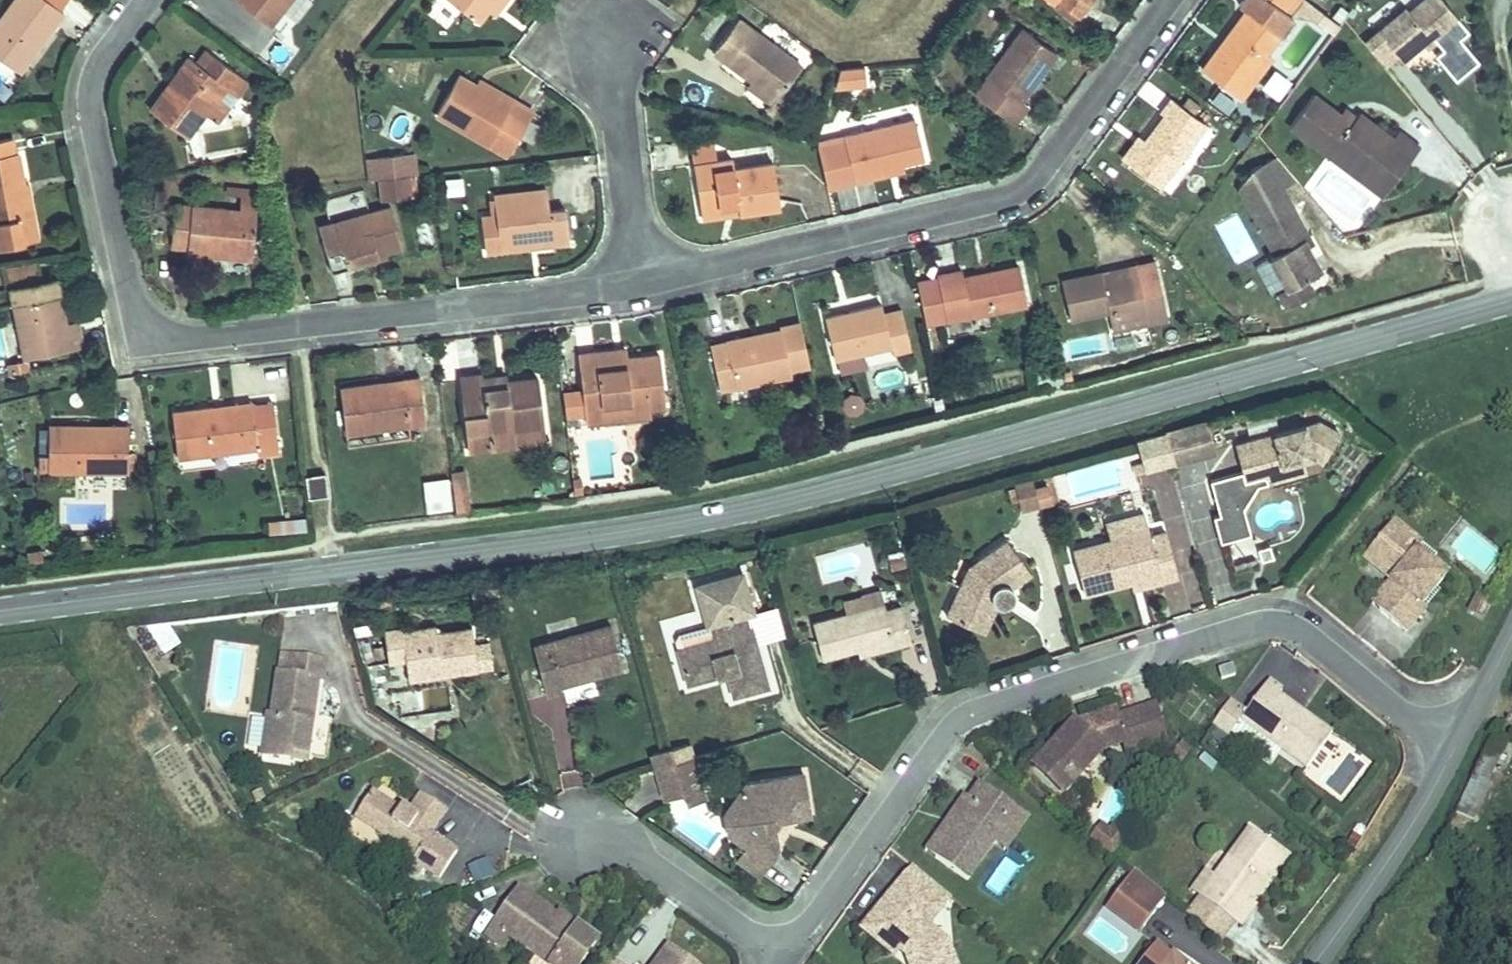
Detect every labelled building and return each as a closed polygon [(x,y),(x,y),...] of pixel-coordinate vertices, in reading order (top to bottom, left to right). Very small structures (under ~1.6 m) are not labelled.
[(45,2),(42,0),(0,0),(0,56),(45,2)] [(248,29),(271,0),(214,0),(248,29)] [(1063,0),(1035,0),(1032,4),(1053,21),(1065,8),(1059,4),(1063,0)] [(1267,26),(1233,0),(1225,0),(1214,13),(1222,20),(1177,75),(1215,106),(1245,68),(1238,62),(1255,42),(1267,26)] [(1384,21),(1342,54),(1361,78),(1375,67),(1379,73),(1401,56),(1409,49),(1413,53),(1437,34),(1413,4),(1387,25),(1384,21)] [(695,36),(733,67),(755,84),(779,53),(720,6),(695,36)] [(1279,10),(1267,26),(1281,25),(1309,47),(1315,39),(1279,10)] [(999,33),(947,93),(987,127),(1001,111),(995,105),(1031,62),(999,33)] [(157,126),(169,109),(191,81),(206,93),(217,78),(178,45),(166,59),(153,49),(143,60),(151,67),(138,83),(131,77),(117,94),(157,126)] [(1409,49),(1401,56),(1404,60),(1413,53),(1409,49)] [(521,85),(485,68),(482,75),(459,64),(440,55),(421,93),(477,120),(483,107),(506,118),(521,85)] [(462,58),(459,64),(482,75),(485,68),(462,58)] [(844,59),(820,59),(815,79),(844,76),(844,59)] [(755,84),(733,67),(726,75),(748,93),(755,84)] [(191,81),(169,109),(184,121),(206,93),(191,81)] [(686,85),(682,98),(708,106),(712,94),(686,85)] [(1293,97),(1266,127),(1302,160),(1308,153),(1324,168),(1331,160),(1365,191),(1393,160),(1373,142),(1368,148),(1337,120),(1332,125),(1328,129),(1317,119),(1317,120),(1293,97)] [(483,107),(477,120),(500,131),(506,118),(483,107)] [(1112,160),(1096,179),(1118,198),(1171,135),(1141,111),(1130,124),(1138,129),(1112,160)] [(824,136),(804,140),(812,181),(867,169),(865,162),(904,153),(895,112),(823,129),(824,136)] [(1332,125),(1322,115),(1317,119),(1328,129),(1332,125)] [(804,140),(801,141),(807,182),(812,181),(804,140)] [(714,192),(715,201),(758,195),(752,151),(715,157),(713,147),(693,151),(670,154),(677,198),(714,192)] [(1324,168),(1308,153),(1302,160),(1352,205),(1365,191),(1331,160),(1324,168)] [(1090,174),(1096,179),(1112,160),(1104,155),(1090,174)] [(475,196),(481,232),(506,226),(505,221),(531,216),(533,224),(550,221),(546,188),(534,189),(531,164),(471,175),(475,196)] [(389,165),(357,170),(360,189),(391,186),(389,165)] [(215,253),(234,251),(231,175),(196,176),(197,186),(211,185),(212,195),(154,197),(156,249),(194,247),(194,242),(215,241),(215,253)] [(9,212),(4,177),(0,177),(0,213),(9,212)] [(313,268),(332,261),(327,249),(359,235),(382,226),(368,193),(295,225),(313,268)] [(12,234),(9,212),(0,213),(0,236),(12,234)] [(1225,231),(1243,261),(1238,264),(1256,295),(1248,299),(1257,315),(1283,300),(1274,285),(1289,276),(1276,253),(1270,243),(1275,240),(1259,212),(1225,231)] [(327,249),(332,261),(364,247),(359,235),(327,249)] [(1275,240),(1270,243),(1276,253),(1281,250),(1275,240)] [(34,351),(29,319),(23,275),(7,278),(4,258),(0,258),(0,356),(34,351)] [(1042,284),(1049,321),(1090,313),(1091,323),(1121,317),(1124,331),(1145,328),(1134,265),(1113,269),(1115,279),(1085,284),(1084,276),(1042,284)] [(920,274),(900,277),(907,318),(1004,302),(999,268),(942,277),(940,266),(919,270),(920,274)] [(1294,309),(1313,294),(1305,283),(1286,297),(1294,309)] [(862,296),(804,307),(811,347),(870,337),(871,344),(889,341),(881,301),(864,304),(862,296)] [(788,356),(780,311),(759,314),(760,317),(691,329),(699,375),(768,362),(767,359),(788,356)] [(29,319),(34,351),(44,350),(41,317),(29,319)] [(555,379),(538,382),(544,426),(580,420),(578,409),(628,401),(641,399),(633,352),(572,361),(570,352),(550,356),(555,379)] [(479,365),(480,370),(504,366),(503,357),(478,361),(479,365)] [(479,365),(450,370),(452,381),(481,377),(480,370),(479,365)] [(504,366),(480,370),(481,377),(452,381),(450,370),(449,366),(424,370),(436,444),(487,436),(483,412),(511,407),(504,366)] [(319,431),(396,419),(388,368),(371,371),(372,380),(347,385),(346,377),(312,383),(319,431)] [(132,415),(139,460),(222,448),(224,467),(250,463),(239,403),(218,405),(217,399),(198,402),(199,409),(173,413),(172,409),(132,415)] [(580,420),(583,431),(632,423),(628,401),(578,409),(580,420)] [(483,412),(487,436),(515,432),(511,407),(483,412)] [(1333,423),(1322,415),(1237,438),(1245,467),(1266,461),(1267,465),(1284,461),(1282,455),(1298,450),(1298,448),(1300,447),(1310,444),(1317,449),(1333,423)] [(580,420),(544,426),(547,438),(583,431),(580,420)] [(1216,451),(1209,422),(1173,431),(1173,432),(1173,433),(1172,434),(1171,434),(1178,461),(1216,451)] [(1344,430),(1333,423),(1317,449),(1328,456),(1344,430)] [(10,428),(8,469),(94,473),(96,429),(77,428),(76,437),(48,436),(49,429),(10,428)] [(1171,432),(1143,440),(1151,469),(1178,461),(1171,434),(1171,432)] [(1284,461),(1267,465),(1270,476),(1305,467),(1300,447),(1298,448),(1298,450),(1282,455),(1284,461)] [(423,462),(430,506),(444,504),(438,460),(423,462)] [(551,472),(554,490),(564,488),(561,470),(551,472)] [(1013,485),(1021,511),(1054,501),(1047,475),(1013,485)] [(1397,506),(1382,525),(1407,543),(1412,536),(1435,555),(1444,543),(1397,506)] [(1113,535),(1152,524),(1147,507),(1108,518),(1113,535)] [(1113,535),(1076,545),(1089,590),(1132,578),(1163,570),(1164,575),(1183,569),(1171,526),(1154,531),(1152,524),(1113,535)] [(1382,525),(1361,552),(1385,571),(1396,579),(1378,601),(1403,620),(1420,598),(1435,579),(1447,564),(1435,555),(1412,536),(1407,543),(1382,525)] [(969,567),(944,600),(964,615),(967,611),(977,618),(993,598),(996,598),(999,599),(1003,598),(1006,596),(1008,593),(1009,590),(1009,587),(1008,583),(1015,578),(1012,574),(1025,564),(1005,539),(984,555),(978,565),(974,570),(969,567)] [(973,561),(969,567),(974,570),(978,565),(973,561)] [(701,616),(716,612),(720,629),(705,633),(672,641),(681,679),(723,669),(727,687),(760,679),(743,606),(748,605),(738,564),(691,576),(701,616)] [(1012,574),(1015,578),(1028,567),(1025,564),(1012,574)] [(1133,583),(1164,575),(1163,570),(1132,578),(1133,583)] [(1396,579),(1385,571),(1368,593),(1378,601),(1396,579)] [(1440,583),(1435,579),(1420,598),(1425,602),(1440,583)] [(844,609),(880,600),(877,586),(840,595),(844,609)] [(967,611),(964,615),(979,625),(999,599),(996,598),(993,598),(977,618),(967,611)] [(809,617),(817,653),(855,644),(888,636),(890,646),(907,642),(898,605),(882,608),(880,600),(844,609),(809,617)] [(720,629),(716,612),(701,616),(705,633),(720,629)] [(604,617),(528,640),(542,688),(556,684),(554,680),(617,661),(604,617)] [(395,618),(372,620),(376,658),(399,656),(400,669),(432,666),(433,676),(469,673),(464,626),(428,630),(427,621),(395,624),(395,618)] [(144,625),(123,627),(134,655),(146,654),(144,625)] [(858,654),(890,646),(888,636),(855,644),(858,654)] [(481,668),(493,666),(489,639),(477,641),(481,668)] [(296,747),(307,674),(313,675),(316,653),(276,647),(273,666),(268,665),(261,708),(255,707),(249,747),(286,753),(287,746),(296,747)] [(1226,653),(1209,659),(1212,668),(1229,662),(1226,653)] [(432,666),(400,669),(401,680),(433,676),(432,666)] [(1286,683),(1269,670),(1246,700),(1229,686),(1210,710),(1227,723),(1230,719),(1236,712),(1273,741),(1302,763),(1330,727),(1281,689),(1286,683)] [(1125,739),(1161,729),(1153,703),(1118,713),(1123,731),(1125,739)] [(1097,746),(1123,731),(1118,713),(1116,706),(1082,717),(1075,728),(1097,746)] [(1230,719),(1267,748),(1273,741),(1236,712),(1230,719)] [(1059,789),(1097,746),(1075,728),(1070,722),(1032,766),(1059,789)] [(666,749),(648,754),(657,786),(675,781),(693,776),(684,743),(666,749)] [(726,782),(740,834),(760,851),(771,837),(769,817),(777,808),(798,804),(791,756),(742,764),(726,782)] [(1009,799),(977,775),(966,790),(971,794),(951,823),(931,850),(963,873),(980,849),(994,830),(989,826),(1009,799)] [(696,784),(693,776),(675,781),(677,790),(696,784)] [(740,834),(726,782),(714,797),(718,818),(740,834)] [(429,804),(404,789),(393,807),(355,785),(340,812),(404,849),(397,860),(409,867),(412,861),(430,871),(444,847),(414,830),(429,804)] [(966,790),(961,786),(940,815),(946,819),(951,823),(971,794),(966,790)] [(1025,810),(1009,799),(989,826),(994,830),(980,849),(991,857),(1025,810)] [(1107,813),(1088,835),(1111,854),(1129,832),(1107,813)] [(951,823),(946,819),(940,815),(920,842),(931,850),(951,823)] [(1188,888),(1226,919),(1240,903),(1232,897),(1238,890),(1269,852),(1239,827),(1203,870),(1188,888)] [(760,851),(740,834),(730,847),(750,863),(760,851)] [(488,858),(468,865),(474,882),(494,875),(488,858)] [(1005,893),(1017,863),(1002,858),(991,887),(1005,893)] [(1177,879),(1188,888),(1203,870),(1192,861),(1177,879)] [(940,890),(906,862),(868,907),(880,934),(883,937),(890,929),(901,938),(890,951),(895,963),(945,963),(933,927),(924,931),(909,909),(927,906),(940,890)] [(1144,902),(1114,875),(1103,889),(1132,915),(1144,902)] [(470,924),(482,933),(491,921),(545,963),(555,963),(578,935),(560,920),(556,925),(503,883),(470,924)] [(1245,896),(1238,890),(1232,897),(1240,903),(1245,896)] [(879,942),(883,937),(880,934),(868,907),(855,923),(879,942)] [(615,963),(677,963),(652,943),(639,959),(627,950),(615,963)] [(1163,948),(1150,963),(1182,963),(1163,948)]
